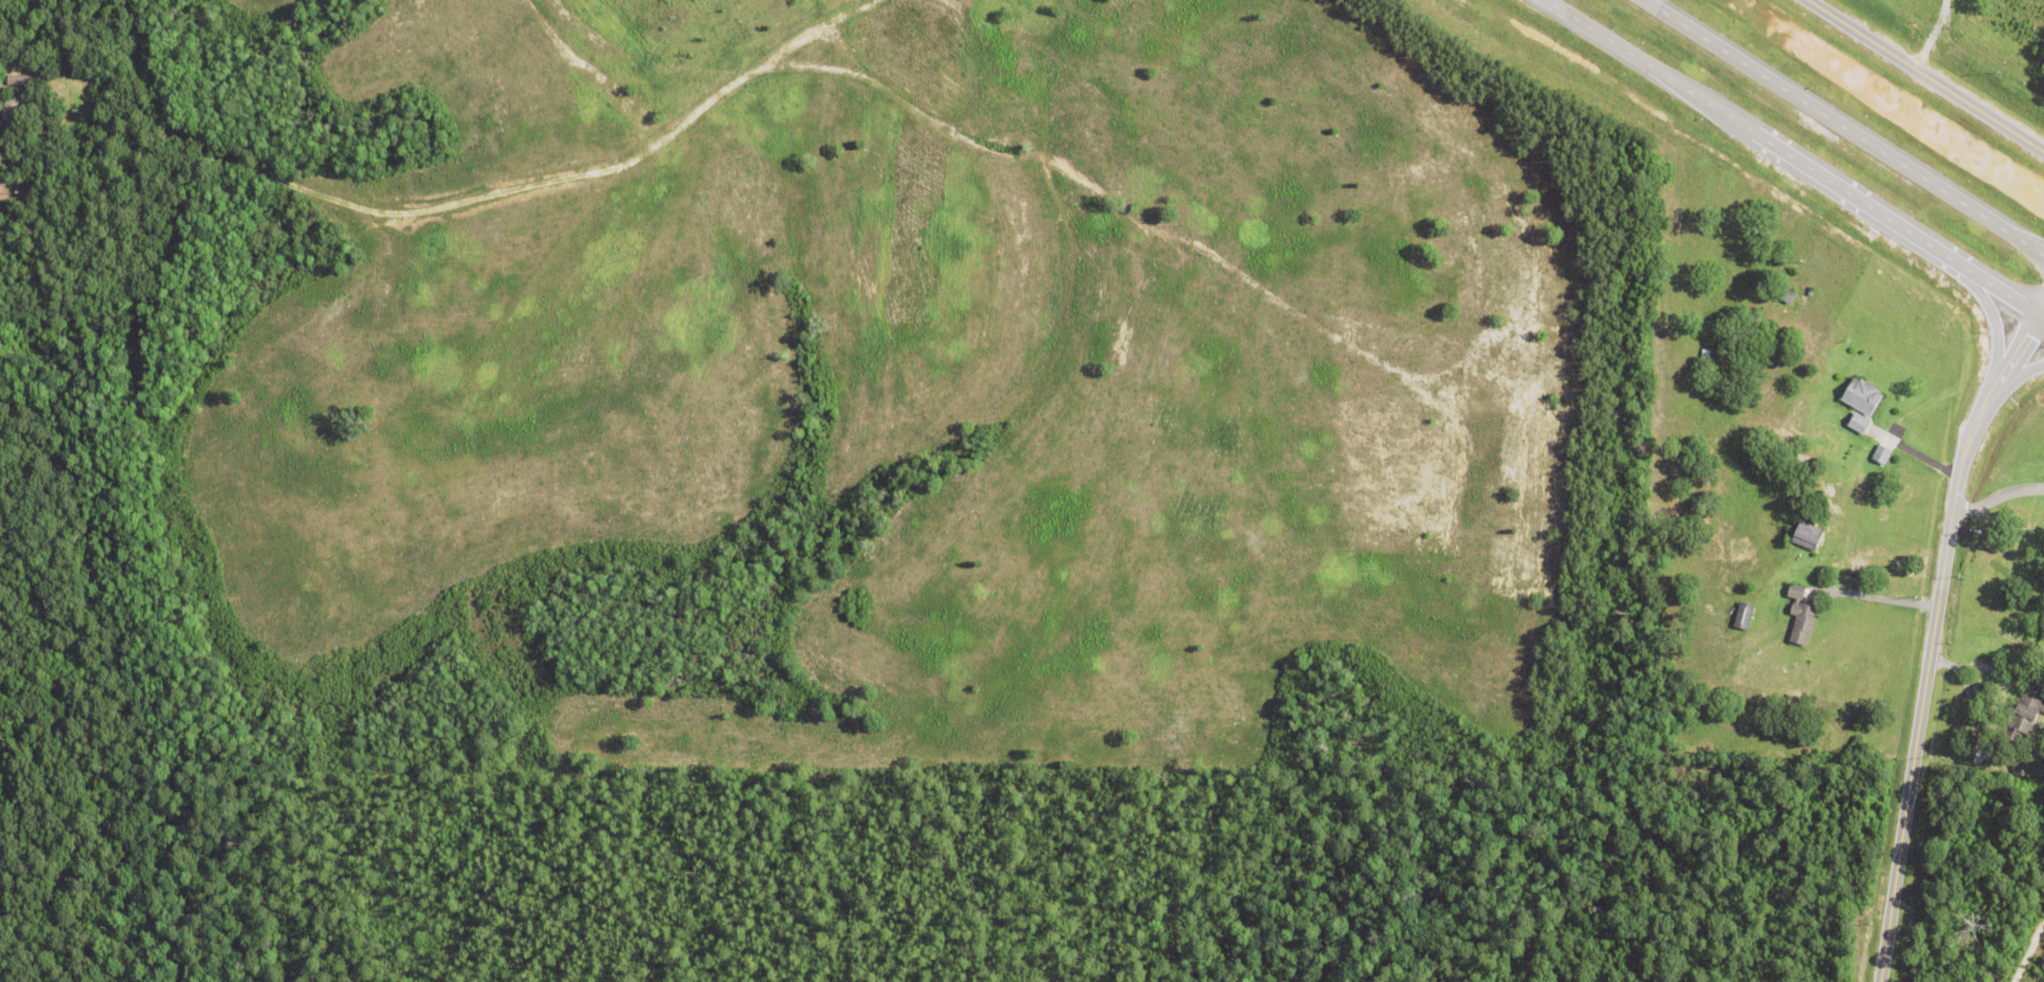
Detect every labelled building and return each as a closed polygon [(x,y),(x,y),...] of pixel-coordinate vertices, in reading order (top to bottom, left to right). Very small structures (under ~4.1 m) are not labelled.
[(27,76),(5,75),(5,86),(27,86),(27,76)] [(1,137),(4,98),(22,100),(19,138),(1,137)] [(1768,273),(1772,267),(1788,275),(1785,281),(1768,273)] [(1764,294),(1772,281),(1797,295),(1789,308),(1764,294)] [(1701,356),(1702,349),(1710,349),(1709,357),(1701,356)] [(1860,377),(1878,389),(1877,391),(1883,394),(1867,418),(1871,421),(1863,433),(1846,422),(1855,409),(1862,414),(1863,412),(1840,396),(1854,376),(1858,379),(1860,377)] [(1872,456),(1879,443),(1891,450),(1884,463),(1872,456)] [(1791,538),(1801,518),(1824,529),(1814,549),(1791,538)] [(1804,598),(1814,601),(1813,605),(1816,606),(1814,615),(1817,616),(1812,632),(1809,631),(1806,644),(1789,639),(1796,614),(1790,612),(1793,602),(1794,603),(1795,596),(1787,594),(1790,582),(1805,586),(1801,599),(1799,598),(1799,601),(1803,603),(1804,598)] [(1734,624),(1740,600),(1754,604),(1748,628),(1734,624)] [(2024,690),(2043,699),(2043,715),(2038,712),(2028,736),(2021,733),(2015,744),(2003,738),(2008,727),(2004,725),(2010,710),(2014,712),(2024,690)]
